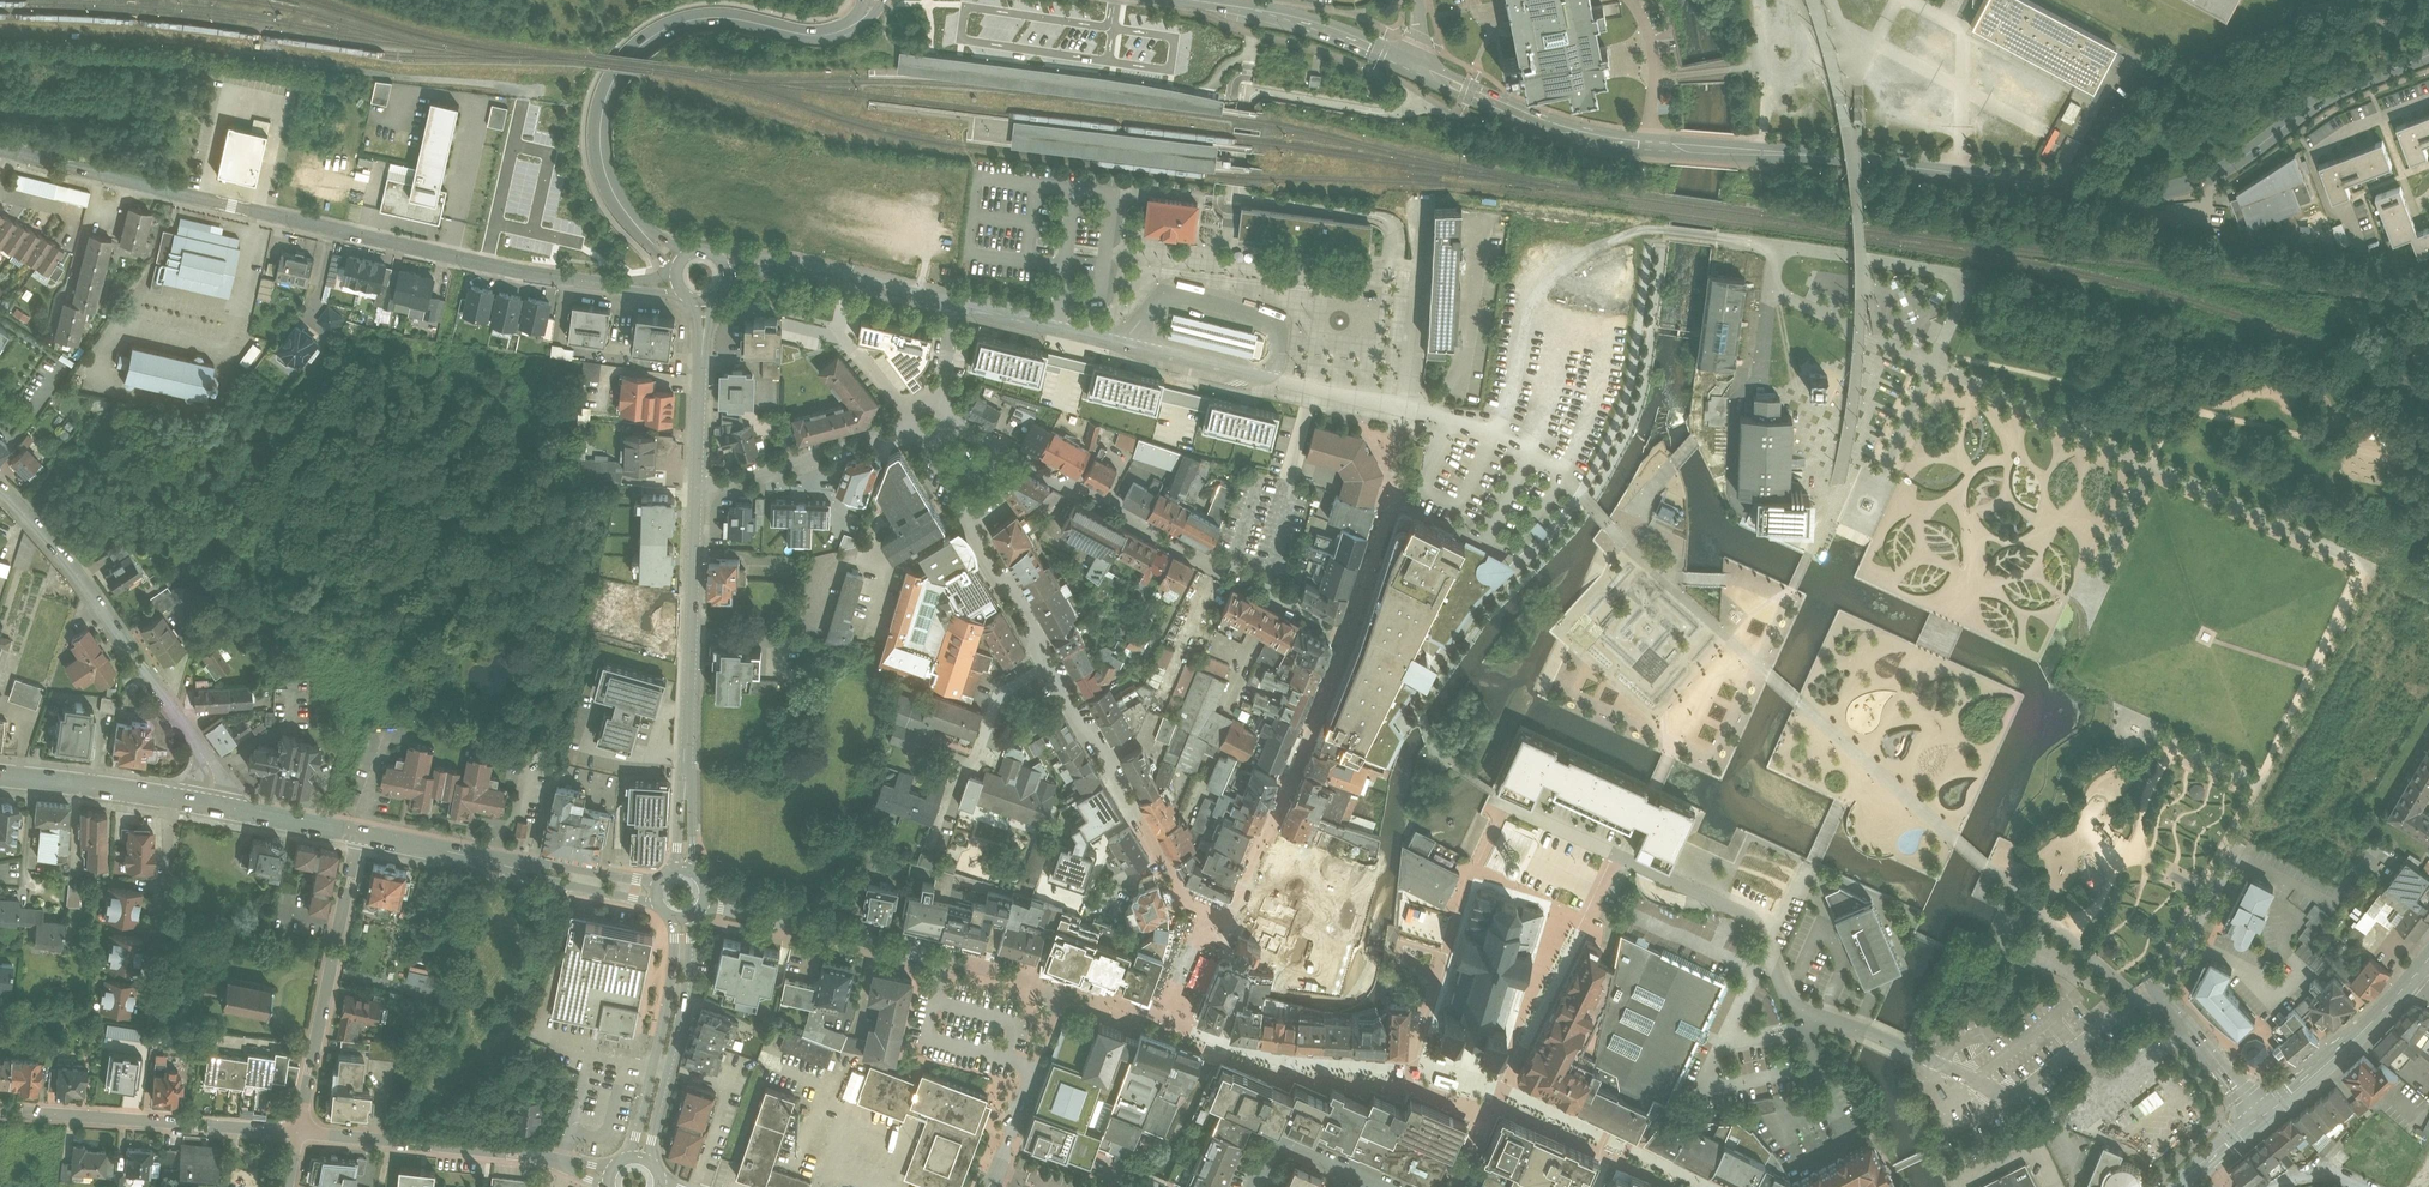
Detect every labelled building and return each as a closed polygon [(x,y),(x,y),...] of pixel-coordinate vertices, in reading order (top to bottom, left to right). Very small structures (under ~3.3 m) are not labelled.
[(1510,9),(1511,9),(1520,57),(1505,60),(1504,61),(1508,77),(1511,77),(1512,77),(1521,76),(1521,75),(1524,74),(1525,82),(1527,92),(1537,90),(1537,89),(1569,83),(1570,90),(1571,99),(1573,99),(1582,97),(1586,96),(1586,97),(1595,95),(1597,95),(1594,80),(1608,77),(1605,63),(1603,63),(1602,56),(1608,54),(1607,46),(1600,47),(1594,20),(1606,18),(1603,5),(1592,7),(1590,0),(1508,0),(1510,9)] [(2030,0),(1973,0),(1973,5),(1980,9),(1972,25),(2093,89),(2116,46),(2030,0)] [(2229,18),(2238,0),(2195,0),(2229,18)] [(1905,12),(1893,37),(1899,39),(1911,15),(1905,12)] [(2160,59),(2154,55),(2151,60),(2157,64),(2160,59)] [(1321,75),(1312,74),(1310,84),(1320,85),(1321,75)] [(393,82),(377,80),(372,101),(388,105),(393,82)] [(1674,102),(1674,92),(1661,91),(1661,102),(1674,102)] [(460,105),(433,98),(414,182),(411,196),(438,202),(441,188),(460,105)] [(2063,116),(2072,122),(2082,106),(2072,101),(2063,116)] [(509,107),(493,104),(488,125),(504,128),(509,107)] [(2397,125),(2411,162),(2428,156),(2424,144),(2428,142),(2428,112),(2397,125)] [(1014,118),(1011,147),(1136,161),(1215,170),(1216,164),(1216,161),(1217,153),(1218,148),(1218,142),(1014,118)] [(228,124),(216,173),(257,183),(269,134),(228,124)] [(2383,139),(2316,161),(2330,204),(2353,196),(2349,184),(2393,169),(2383,139)] [(2315,199),(2295,151),(2236,190),(2240,197),(2231,199),(2240,226),(2250,222),(2251,226),(2302,207),(2301,203),(2315,199)] [(69,186),(16,173),(12,187),(65,200),(69,186)] [(414,182),(391,177),(387,192),(385,192),(381,210),(441,224),(448,190),(441,188),(438,202),(411,196),(414,182)] [(2372,192),(2390,240),(2411,233),(2418,254),(2428,250),(2428,224),(2417,228),(2400,182),(2372,192)] [(91,192),(69,186),(65,200),(87,206),(91,192)] [(1198,203),(1151,197),(1147,230),(1194,236),(1198,203)] [(151,213),(130,207),(121,243),(142,248),(151,213)] [(1462,207),(1436,208),(1428,342),(1447,343),(1454,343),(1454,336),(1457,336),(1461,280),(1458,280),(1462,207)] [(1311,217),(1252,209),(1252,210),(1242,209),(1239,237),(1328,249),(1369,254),(1373,225),(1332,220),(1310,218),(1311,217)] [(0,227),(0,243),(3,245),(4,244),(19,223),(16,221),(15,222),(7,216),(0,227)] [(2334,226),(2342,247),(2352,243),(2344,222),(2334,226)] [(19,223),(4,244),(15,252),(30,229),(28,227),(27,228),(19,223)] [(240,238),(179,224),(177,233),(175,232),(174,233),(175,233),(172,244),(172,245),(169,256),(169,257),(167,266),(167,268),(166,268),(166,269),(164,280),(163,281),(164,281),(229,296),(229,295),(232,284),(232,283),(234,272),(235,272),(235,271),(237,260),(238,259),(237,259),(240,248),(240,247),(238,247),(240,238)] [(15,252),(14,253),(25,260),(26,259),(42,235),(39,233),(39,234),(30,229),(15,252)] [(42,235),(26,259),(37,267),(54,241),(51,239),(50,241),(42,235)] [(112,240),(91,235),(73,304),(65,302),(56,338),(77,343),(86,308),(94,310),(112,240)] [(54,241),(37,267),(48,274),(65,250),(56,245),(57,243),(54,241)] [(297,254),(283,251),(277,276),(278,277),(279,274),(298,278),(297,281),(309,284),(315,258),(305,256),(306,251),(298,250),(297,254)] [(334,254),(329,274),(338,277),(343,256),(334,254)] [(368,259),(350,255),(344,279),(363,284),(368,259)] [(387,264),(368,259),(363,284),(379,287),(381,288),(382,283),(387,264)] [(167,266),(156,264),(150,289),(162,292),(164,281),(163,281),(164,280),(166,269),(166,268),(167,268),(167,266)] [(398,287),(396,296),(412,300),(412,301),(419,273),(402,269),(398,287)] [(435,278),(419,274),(419,273),(412,301),(428,305),(429,305),(431,295),(435,278)] [(1746,279),(1709,274),(1697,362),(1734,367),(1746,279)] [(261,277),(259,298),(272,299),(274,278),(261,277)] [(382,283),(381,288),(379,287),(375,304),(384,306),(389,285),(382,283)] [(398,287),(389,285),(384,306),(394,308),(396,296),(398,287)] [(493,290),(472,285),(469,299),(466,313),(487,318),(492,297),(493,290)] [(522,296),(501,292),(499,298),(494,319),(494,322),(514,327),(515,327),(518,312),(522,296)] [(431,295),(429,305),(428,305),(425,316),(435,319),(440,298),(431,295)] [(469,299),(462,297),(459,311),(466,313),(469,299)] [(499,298),(492,297),(487,318),(494,319),(499,298)] [(550,302),(529,297),(525,313),(523,324),(543,329),(544,329),(547,316),(550,302)] [(447,299),(440,298),(435,319),(442,320),(447,299)] [(611,308),(573,303),(569,339),(606,344),(611,308)] [(253,306),(256,322),(265,321),(263,305),(253,306)] [(330,306),(319,320),(333,330),(343,317),(330,306)] [(1176,311),(1170,335),(1255,356),(1261,332),(1176,311)] [(525,313),(518,312),(515,327),(514,327),(513,332),(521,334),(523,324),(525,313)] [(675,317),(638,312),(633,347),(670,353),(675,317)] [(556,318),(547,316),(544,329),(543,329),(541,336),(553,339),(556,318)] [(783,317),(755,316),(755,322),(747,322),(746,339),(742,339),(742,350),(764,351),(781,351),(783,317)] [(933,334),(862,317),(859,330),(860,330),(858,338),(872,341),(884,344),(888,349),(886,350),(914,388),(925,380),(918,371),(920,369),(922,367),(924,364),(926,361),(928,357),(929,355),(930,353),(931,350),(928,349),(929,346),(931,347),(933,334)] [(9,332),(0,326),(0,345),(9,332)] [(297,326),(277,352),(278,357),(288,364),(293,363),(295,360),(301,365),(318,342),(297,326)] [(978,334),(970,366),(1041,383),(1046,362),(1048,351),(978,334)] [(248,366),(263,347),(254,341),(240,360),(248,366)] [(1447,343),(1428,342),(1427,355),(1446,356),(1447,343)] [(153,349),(143,347),(142,347),(133,345),(133,344),(132,344),(130,357),(120,354),(117,365),(127,367),(124,379),(125,379),(125,382),(127,386),(131,387),(134,384),(135,382),(136,382),(145,384),(146,384),(155,386),(155,387),(156,387),(156,386),(165,388),(165,389),(166,389),(175,391),(176,391),(186,393),(185,396),(187,400),(191,401),(195,398),(195,395),(206,398),(205,398),(206,398),(209,388),(212,389),(217,385),(219,379),(215,374),(212,373),(214,363),(213,363),(203,361),(204,358),(202,355),(198,354),(194,356),(194,359),(184,357),(184,356),(183,356),(174,354),(173,353),(173,354),(164,352),(164,351),(163,351),(163,352),(153,350),(154,349),(153,349)] [(567,357),(568,350),(562,345),(552,344),(551,356),(567,357)] [(798,359),(798,344),(785,344),(785,358),(798,359)] [(781,351),(764,351),(763,369),(781,370),(781,351)] [(1095,362),(1048,351),(1046,362),(1092,373),(1095,362)] [(843,405),(836,407),(837,410),(827,413),(826,409),(812,413),(813,416),(804,418),(804,415),(794,418),(801,442),(866,424),(878,402),(839,355),(819,371),(826,378),(828,376),(834,383),(831,385),(840,396),(843,394),(850,402),(852,404),(850,406),(844,408),(843,405)] [(602,364),(584,361),(583,379),(600,381),(602,364)] [(1092,373),(1087,394),(1157,411),(1160,399),(1163,385),(1165,379),(1095,362),(1092,373)] [(732,373),(723,373),(722,400),(731,401),(731,404),(743,404),(743,401),(752,401),(753,374),(744,373),(745,370),(732,370),(732,373)] [(1826,374),(1810,373),(1810,376),(1809,376),(1809,386),(1810,386),(1809,389),(1810,389),(1810,391),(1812,392),(1812,389),(1826,390),(1827,388),(1825,388),(1826,377),(1828,377),(1828,375),(1826,375),(1826,374)] [(653,378),(626,376),(626,382),(623,382),(621,404),(624,404),(624,410),(649,412),(648,419),(658,420),(659,418),(665,419),(664,420),(672,421),(674,393),(652,391),(653,378)] [(1209,396),(1163,385),(1160,399),(1206,410),(1209,396)] [(1043,405),(1004,392),(1001,398),(1018,407),(1012,417),(1031,427),(1034,421),(1043,405)] [(987,401),(977,395),(966,414),(993,428),(1002,412),(986,403),(987,401)] [(1206,410),(1201,428),(1272,445),(1280,414),(1209,396),(1206,410)] [(1757,494),(1771,494),(1771,520),(1819,521),(1819,495),(1795,495),(1796,417),(1781,417),(1781,399),(1772,399),(1766,399),(1756,399),(1756,416),(1741,416),(1740,494),(1757,494)] [(742,411),(723,411),(722,425),(738,423),(740,428),(744,427),(742,411)] [(1052,431),(1034,421),(1031,427),(1022,445),(1040,454),(1052,431)] [(1092,425),(1086,445),(1095,449),(1096,443),(1101,425),(1092,422),(1092,425)] [(722,425),(721,425),(721,426),(721,432),(721,435),(733,432),(733,430),(740,428),(738,423),(722,425)] [(740,428),(733,430),(733,432),(721,435),(720,435),(723,446),(736,443),(740,458),(758,453),(751,425),(744,427),(740,428)] [(1357,436),(1351,435),(1351,434),(1349,434),(1346,433),(1344,434),(1342,433),(1340,433),(1333,431),(1332,430),(1332,431),(1325,429),(1325,428),(1323,428),(1317,426),(1315,426),(1307,456),(1341,465),(1347,476),(1342,494),(1370,502),(1372,503),(1375,492),(1377,485),(1377,483),(1378,480),(1380,479),(1381,476),(1381,475),(1381,474),(1382,471),(1380,469),(1380,468),(1380,467),(1379,467),(1376,460),(1375,459),(1372,455),(1367,453),(1369,446),(1362,444),(1364,438),(1359,437),(1357,436)] [(2376,427),(2369,433),(2373,434),(2375,435),(2379,436),(2383,438),(2386,440),(2386,430),(2376,427)] [(1074,443),(1052,431),(1040,454),(1062,467),(1074,443)] [(791,433),(784,435),(788,448),(795,447),(791,433)] [(1139,439),(1120,433),(1115,445),(1135,452),(1139,439)] [(654,436),(626,435),(625,469),(654,470),(655,449),(671,449),(671,447),(675,445),(675,439),(672,437),(672,435),(654,434),(654,436)] [(28,435),(18,445),(23,450),(26,447),(33,440),(28,435)] [(0,438),(0,456),(9,446),(0,438)] [(1183,453),(1140,439),(1135,456),(1176,469),(1183,453)] [(1090,452),(1074,443),(1062,467),(1077,475),(1090,452)] [(1415,444),(1410,473),(1420,474),(1424,446),(1415,444)] [(1108,449),(1102,446),(1099,452),(1096,457),(1101,460),(1102,457),(1103,457),(1108,449)] [(23,450),(12,461),(26,475),(40,461),(26,447),(23,450)] [(945,526),(901,453),(900,453),(900,452),(898,452),(897,453),(891,456),(890,456),(889,458),(877,490),(900,529),(882,539),(893,558),(894,557),(945,526)] [(1202,459),(1183,453),(1176,469),(1168,488),(1165,494),(1191,508),(1200,491),(1206,475),(1217,478),(1219,477),(1224,463),(1202,457),(1202,459)] [(847,461),(836,490),(837,490),(864,501),(880,462),(873,454),(847,461)] [(1101,460),(1096,457),(1084,479),(1106,491),(1118,469),(1101,460)] [(1025,473),(1003,486),(1021,510),(1022,510),(1051,488),(1025,473)] [(1159,495),(1134,482),(1124,501),(1148,514),(1159,495)] [(1214,500),(1206,517),(1222,526),(1234,485),(1226,482),(1225,485),(1221,483),(1215,497),(1214,500)] [(1054,490),(1034,504),(1040,514),(1064,496),(1054,490)] [(1191,508),(1165,494),(1163,498),(1159,495),(1148,514),(1179,531),(1191,509),(1191,508)] [(1376,507),(1356,501),(1356,502),(1346,498),(1337,495),(1329,518),(1343,523),(1346,524),(1347,522),(1351,523),(1350,527),(1367,533),(1376,507)] [(675,513),(676,498),(667,497),(667,496),(654,496),(654,497),(642,497),(640,555),(633,555),(633,570),(640,570),(640,575),(651,575),(650,578),(665,578),(665,576),(673,576),(673,561),(674,546),(669,546),(669,529),(675,529),(675,513)] [(789,524),(788,543),(811,544),(812,524),(829,524),(830,502),(806,501),(806,503),(796,503),(796,500),(772,499),(771,523),(789,524)] [(752,502),(736,501),(736,507),(729,507),(729,518),(725,518),(725,534),(735,534),(736,531),(751,531),(750,534),(751,534),(752,529),(756,529),(757,512),(752,512),(752,502)] [(1104,517),(1089,509),(1089,510),(1077,503),(1062,529),(1101,551),(1102,551),(1107,541),(1116,525),(1104,518),(1104,517)] [(1206,517),(1191,509),(1179,531),(1210,547),(1222,526),(1206,517)] [(1033,515),(1028,518),(1022,510),(1021,510),(1017,513),(1029,533),(1040,526),(1033,515)] [(1017,513),(992,532),(1010,561),(1031,543),(1034,541),(1029,533),(1017,513)] [(1377,587),(1355,652),(1325,725),(1346,733),(1344,739),(1340,748),(1386,766),(1398,743),(1397,742),(1400,737),(1388,721),(1411,689),(1406,686),(1402,684),(1400,681),(1397,678),(1407,658),(1410,653),(1420,633),(1424,633),(1428,633),(1432,634),(1445,641),(1475,599),(1494,580),(1492,577),(1494,576),(1495,574),(1496,572),(1497,570),(1497,568),(1496,565),(1495,563),(1493,562),(1491,561),(1489,560),(1490,556),(1465,543),(1405,513),(1404,513),(1402,513),(1401,514),(1401,515),(1377,587)] [(853,519),(854,533),(842,534),(843,547),(859,546),(857,519),(853,519)] [(1547,529),(1539,522),(1532,529),(1539,537),(1547,529)] [(1350,527),(1344,525),(1341,534),(1339,534),(1336,542),(1337,544),(1335,553),(1358,560),(1367,533),(1350,527)] [(1319,531),(1307,527),(1303,542),(1314,545),(1317,534),(1318,534),(1319,531)] [(1060,539),(1045,528),(1039,539),(1053,549),(1055,546),(1060,539)] [(955,531),(921,550),(934,573),(947,577),(974,561),(955,531)] [(1119,547),(1116,552),(1146,568),(1147,567),(1158,547),(1128,531),(1119,547)] [(1318,534),(1317,534),(1314,545),(1331,550),(1331,551),(1335,553),(1337,544),(1332,542),(1333,539),(1318,534)] [(23,535),(13,565),(28,570),(38,540),(23,535)] [(1101,551),(1088,574),(1099,582),(1104,574),(1107,569),(1116,552),(1119,547),(1107,541),(1102,551),(1101,551)] [(1331,551),(1303,542),(1298,562),(1307,565),(1310,556),(1320,559),(1317,568),(1320,569),(1325,569),(1331,551)] [(123,543),(121,543),(109,551),(117,563),(130,554),(123,543)] [(1031,543),(1010,561),(1021,580),(1045,566),(1031,543)] [(1173,555),(1158,547),(1147,567),(1151,569),(1163,575),(1173,555)] [(1335,553),(1331,551),(1325,569),(1320,584),(1329,587),(1348,593),(1359,560),(1358,560),(1335,553)] [(117,563),(114,566),(116,569),(106,575),(116,591),(134,580),(132,578),(142,571),(130,554),(117,563)] [(1193,567),(1173,555),(1163,575),(1159,582),(1168,587),(1170,584),(1181,589),(1186,579),(1186,580),(1189,574),(1193,567)] [(740,558),(721,558),(720,563),(709,562),(709,574),(708,574),(707,593),(713,593),(713,597),(733,598),(733,586),(737,586),(737,581),(745,581),(746,569),(740,569),(740,558)] [(974,561),(947,577),(952,586),(950,587),(952,591),(941,597),(944,603),(945,603),(946,605),(943,607),(949,620),(938,653),(932,651),(933,647),(918,642),(919,640),(918,638),(914,637),(912,638),(911,638),(911,640),(908,639),(919,603),(916,602),(916,600),(900,595),(899,595),(891,622),(892,623),(878,666),(895,668),(961,692),(969,666),(975,650),(985,619),(987,612),(987,611),(989,608),(998,602),(974,561)] [(1307,565),(1298,562),(1294,577),(1300,579),(1303,568),(1306,569),(1307,565)] [(1045,566),(1021,580),(1032,600),(1062,582),(1058,585),(1055,579),(1059,577),(1050,563),(1045,566)] [(926,570),(909,565),(900,595),(916,600),(917,601),(926,570)] [(1146,568),(1143,573),(1143,572),(1142,574),(1143,574),(1140,578),(1140,579),(1148,583),(1151,577),(1148,575),(1151,569),(1147,567),(1146,568)] [(0,632),(0,645),(4,646),(10,648),(34,573),(20,568),(0,632)] [(1115,574),(1107,569),(1104,574),(1113,578),(1115,574)] [(848,571),(828,637),(844,640),(848,626),(864,576),(848,571)] [(1113,578),(1104,574),(1099,582),(1108,588),(1113,578)] [(1348,593),(1329,587),(1327,594),(1319,590),(1321,588),(1307,580),(1301,598),(1335,616),(1336,617),(1337,617),(1339,616),(1340,615),(1341,614),(1348,593)] [(169,586),(151,598),(154,602),(171,591),(169,586)] [(205,591),(185,587),(183,600),(203,604),(205,591)] [(171,591),(154,602),(161,612),(167,608),(168,610),(183,600),(175,588),(171,591)] [(1299,624),(1233,588),(1223,613),(1244,625),(1271,639),(1287,648),(1288,646),(1292,639),(1299,624)] [(1153,590),(1151,600),(1159,602),(1162,592),(1153,590)] [(1050,591),(1033,601),(1046,624),(1063,613),(1058,604),(1050,591)] [(672,606),(626,598),(619,635),(665,643),(672,606)] [(1065,600),(1058,604),(1061,609),(1068,605),(1065,600)] [(1068,605),(1061,609),(1063,613),(1073,608),(1070,604),(1068,605)] [(943,615),(941,616),(941,617),(937,628),(939,631),(933,647),(932,651),(938,653),(949,620),(943,607),(940,608),(943,615)] [(994,615),(985,620),(984,623),(986,627),(984,628),(993,643),(1015,630),(1003,610),(994,615)] [(989,614),(987,612),(985,619),(985,620),(994,615),(992,612),(989,614)] [(1063,613),(1046,624),(1054,636),(1069,623),(1063,613)] [(1223,613),(1223,614),(1217,626),(1238,637),(1244,625),(1223,613)] [(185,649),(162,614),(141,628),(165,662),(185,649)] [(1075,624),(1066,629),(1067,631),(1055,638),(1064,653),(1082,643),(1085,641),(1075,624)] [(1330,641),(1299,624),(1292,639),(1305,646),(1303,653),(1299,651),(1296,658),(1322,669),(1331,645),(1331,644),(1331,643),(1331,642),(1330,641)] [(855,628),(848,626),(844,640),(851,640),(855,628)] [(116,669),(88,628),(79,634),(83,640),(75,645),(81,656),(76,659),(76,660),(67,665),(74,676),(80,672),(85,681),(95,675),(102,685),(111,679),(108,674),(116,669)] [(1015,630),(993,643),(1005,663),(1010,660),(1018,655),(1027,650),(1015,630)] [(1146,640),(1133,633),(1126,646),(1139,653),(1146,640)] [(1287,648),(1271,639),(1258,661),(1267,665),(1276,669),(1280,662),(1284,654),(1287,648)] [(743,644),(715,643),(714,660),(718,661),(717,692),(742,693),(743,669),(758,669),(758,657),(761,657),(762,649),(743,648),(743,644)] [(1082,643),(1064,653),(1076,674),(1091,665),(1094,664),(1082,643)] [(218,645),(204,653),(208,660),(207,662),(216,677),(232,667),(218,645)] [(1175,650),(1163,645),(1155,664),(1167,669),(1175,650)] [(1294,649),(1288,646),(1287,648),(1284,654),(1290,657),(1294,649)] [(993,656),(975,650),(969,666),(970,667),(983,671),(984,668),(989,670),(993,656)] [(1123,661),(1108,653),(1103,660),(1117,667),(1120,668),(1123,661)] [(1427,653),(1419,655),(1417,656),(1410,653),(1407,658),(1414,662),(1415,664),(1417,671),(1431,667),(1427,653)] [(1230,665),(1205,655),(1200,668),(1225,679),(1230,665)] [(1322,669),(1296,658),(1292,667),(1295,669),(1290,678),(1295,680),(1315,688),(1322,669)] [(1095,672),(1091,665),(1076,674),(1089,698),(1104,689),(1102,686),(1110,682),(1117,667),(1103,660),(1095,672)] [(1258,661),(1249,684),(1257,687),(1258,685),(1260,680),(1267,665),(1258,661)] [(667,679),(605,662),(596,694),(618,700),(615,709),(607,707),(598,739),(632,749),(641,717),(633,715),(636,705),(658,712),(667,679)] [(1292,667),(1280,662),(1276,669),(1274,672),(1290,678),(1295,669),(1292,667)] [(1187,663),(1173,695),(1185,700),(1199,668),(1187,663)] [(1167,669),(1154,664),(1146,683),(1159,689),(1167,669)] [(1276,669),(1267,665),(1260,680),(1264,681),(1274,685),(1275,683),(1291,688),(1295,680),(1290,678),(1274,672),(1276,669)] [(983,671),(970,667),(961,692),(974,696),(983,671)] [(1226,680),(1199,669),(1177,723),(1191,730),(1200,735),(1203,729),(1205,730),(1226,680)] [(43,687),(15,678),(9,699),(37,707),(43,687)] [(208,679),(196,679),(197,688),(208,688),(208,679)] [(779,681),(751,679),(750,693),(778,696),(779,681)] [(1315,688),(1295,680),(1291,688),(1290,692),(1286,700),(1284,706),(1280,714),(1300,721),(1315,688)] [(1135,684),(1114,695),(1109,687),(1104,689),(1089,698),(1112,741),(1140,726),(1148,707),(1155,688),(1144,683),(1137,687),(1135,684)] [(252,685),(243,686),(244,707),(252,706),(252,685)] [(208,688),(197,688),(197,689),(200,689),(201,693),(194,693),(195,708),(230,707),(244,707),(243,686),(229,687),(208,688)] [(1290,692),(1285,690),(1281,698),(1286,700),(1290,692)] [(982,712),(932,694),(932,693),(931,692),(928,702),(900,692),(895,707),(898,708),(893,722),(896,723),(890,740),(924,753),(936,722),(974,735),(973,737),(974,737),(983,711),(982,711),(982,712)] [(1269,697),(1256,692),(1253,703),(1271,710),(1277,713),(1280,714),(1284,706),(1268,700),(1269,697)] [(117,698),(102,696),(100,710),(115,712),(117,698)] [(1172,697),(1165,716),(1177,721),(1185,702),(1172,697)] [(1256,705),(1244,701),(1242,707),(1254,712),(1256,705)] [(76,704),(64,702),(63,711),(60,710),(55,741),(66,742),(65,748),(72,749),(71,757),(72,757),(73,749),(80,750),(81,744),(92,746),(96,715),(92,715),(93,707),(82,705),(83,703),(76,702),(76,704)] [(1271,710),(1267,718),(1266,721),(1273,724),(1277,713),(1271,710)] [(274,712),(267,712),(266,725),(273,725),(274,712)] [(1063,712),(1043,723),(1046,729),(1048,728),(1057,743),(1074,733),(1063,712)] [(1265,743),(1260,755),(1260,756),(1260,757),(1261,758),(1262,760),(1263,760),(1281,768),(1286,756),(1287,756),(1293,740),(1293,739),(1300,721),(1280,714),(1277,713),(1273,724),(1269,735),(1265,743)] [(1177,723),(1164,716),(1156,738),(1170,743),(1177,723)] [(230,730),(222,717),(202,731),(218,753),(238,739),(237,738),(250,728),(244,720),(230,730)] [(149,721),(132,719),(131,723),(121,722),(121,726),(117,725),(116,740),(119,741),(117,757),(115,756),(115,759),(136,760),(142,759),(143,762),(147,763),(149,761),(150,757),(159,758),(163,755),(164,749),(162,746),(155,745),(156,732),(153,732),(153,725),(149,721)] [(1244,725),(1233,719),(1223,739),(1220,746),(1222,747),(1238,755),(1237,756),(1246,761),(1258,736),(1243,728),(1244,726),(1244,725)] [(1273,724),(1266,721),(1261,731),(1262,732),(1269,735),(1273,724)] [(1191,730),(1177,723),(1170,743),(1167,750),(1181,755),(1191,730)] [(1325,725),(1324,724),(1318,739),(1337,746),(1340,738),(1344,739),(1346,733),(1325,725)] [(1205,730),(1203,729),(1200,735),(1209,740),(1220,746),(1223,739),(1205,730)] [(1262,732),(1259,740),(1265,743),(1269,735),(1262,732)] [(1074,733),(1057,743),(1065,757),(1082,746),(1074,733)] [(1567,750),(1532,734),(1506,790),(1541,806),(1553,779),(1566,785),(1562,794),(1629,825),(1633,816),(1641,820),(1646,822),(1634,849),(1679,870),(1696,833),(1705,813),(1670,797),(1667,803),(1654,797),(1657,791),(1655,790),(1579,755),(1577,761),(1564,756),(1567,750)] [(295,739),(283,736),(279,750),(259,746),(257,755),(251,753),(249,766),(263,769),(260,783),(267,785),(268,782),(281,785),(281,788),(282,788),(283,785),(305,790),(312,761),(314,762),(317,747),(294,742),(295,739)] [(1220,746),(1209,740),(1204,752),(1217,757),(1222,747),(1220,746)] [(494,758),(470,753),(464,778),(460,777),(461,770),(436,765),(436,764),(434,772),(430,771),(435,747),(410,742),(407,758),(398,756),(396,765),(386,763),(381,788),(387,789),(386,790),(387,790),(388,789),(393,790),(393,791),(393,790),(407,793),(408,788),(413,789),(410,803),(411,803),(416,804),(416,805),(432,808),(435,792),(452,796),(449,812),(465,815),(465,814),(471,815),(473,802),(478,802),(477,807),(491,810),(491,811),(492,810),(497,811),(497,812),(498,811),(503,812),(508,787),(498,785),(500,776),(491,775),(494,758)] [(1050,742),(1042,747),(1044,750),(1052,746),(1050,742)] [(1336,749),(1318,743),(1314,752),(1327,757),(1328,755),(1336,758),(1341,760),(1343,755),(1343,753),(1336,749)] [(1060,760),(1052,746),(1044,750),(1052,764),(1060,760)] [(1012,747),(1010,755),(1006,753),(1000,771),(1004,773),(1003,776),(986,770),(983,780),(980,779),(978,784),(968,780),(962,797),(973,801),(975,796),(977,797),(975,801),(992,807),(991,809),(1002,813),(1003,811),(1018,816),(1017,818),(1028,822),(1029,820),(1045,826),(1056,795),(1012,779),(1013,776),(1017,778),(1024,760),(1020,758),(1023,751),(1012,747)] [(1143,747),(1122,758),(1144,799),(1160,789),(1157,782),(1149,768),(1150,768),(1148,765),(1151,763),(1143,747)] [(2421,806),(2428,793),(2428,748),(2390,815),(2428,838),(2428,811),(2421,806)] [(1083,749),(1065,759),(1070,768),(1075,776),(1093,765),(1083,749)] [(1314,752),(1313,752),(1305,770),(1306,771),(1327,779),(1335,760),(1327,757),(1314,752)] [(1220,756),(1208,785),(1222,792),(1237,756),(1230,753),(1228,758),(1226,757),(1226,758),(1220,756)] [(1350,758),(1343,755),(1341,760),(1336,758),(1335,760),(1327,779),(1334,781),(1333,783),(1337,784),(1353,790),(1359,793),(1366,774),(1359,771),(1360,767),(1351,764),(1348,763),(1350,758)] [(1093,765),(1075,776),(1078,781),(1085,792),(1103,781),(1093,765)] [(1172,768),(1162,765),(1158,774),(1157,778),(1157,782),(1161,789),(1165,785),(1172,768)] [(1240,768),(1234,765),(1226,783),(1232,786),(1240,768)] [(914,775),(890,766),(889,767),(903,772),(898,785),(885,781),(884,780),(876,802),(877,803),(878,801),(912,813),(907,828),(908,828),(913,814),(932,821),(927,835),(928,836),(941,798),(928,793),(927,796),(909,789),(914,775)] [(1278,777),(1255,766),(1252,773),(1248,783),(1247,784),(1244,793),(1251,797),(1250,800),(1265,807),(1278,777)] [(1070,768),(1061,773),(1067,781),(1075,776),(1070,768)] [(1252,773),(1240,768),(1232,786),(1239,790),(1244,793),(1247,784),(1245,783),(1245,782),(1248,783),(1252,773)] [(1322,778),(1306,771),(1292,805),(1316,814),(1319,815),(1331,787),(1320,783),(1322,778)] [(1333,783),(1322,778),(1320,783),(1331,787),(1319,815),(1339,823),(1340,822),(1353,790),(1337,784),(1333,783)] [(671,782),(631,780),(629,816),(641,817),(640,826),(633,826),(632,857),(657,859),(657,858),(660,858),(661,857),(663,856),(665,854),(666,852),(667,850),(668,828),(659,827),(660,818),(669,818),(671,782)] [(946,786),(932,781),(928,793),(941,798),(946,786)] [(1085,792),(1078,781),(1073,783),(1077,790),(1080,795),(1085,792)] [(2191,795),(2204,798),(2207,784),(2194,781),(2191,795)] [(1123,815),(1103,782),(1077,798),(1077,799),(1074,801),(1078,808),(1073,811),(1080,823),(1072,828),(1076,835),(1073,845),(1061,840),(1048,877),(1084,889),(1097,853),(1084,848),(1088,836),(1123,815)] [(602,810),(580,806),(581,798),(584,798),(586,791),(558,785),(556,795),(555,795),(552,813),(551,818),(573,823),(571,834),(573,839),(579,840),(584,837),(601,841),(604,841),(609,812),(602,811),(602,810)] [(1144,799),(1140,801),(1157,833),(1174,823),(1168,812),(1172,810),(1171,809),(1173,808),(1174,806),(1170,799),(1175,797),(1168,785),(1161,789),(1160,789),(1144,799)] [(1077,790),(1072,793),(1072,794),(1068,796),(1067,797),(1067,799),(1067,800),(1069,802),(1080,795),(1077,790)] [(1217,803),(1214,811),(1219,813),(1222,815),(1227,805),(1239,810),(1245,798),(1250,800),(1251,797),(1244,793),(1239,790),(1236,797),(1223,791),(1217,803)] [(1205,798),(1191,831),(1192,832),(1189,834),(1196,846),(1198,847),(1204,835),(1207,827),(1214,811),(1217,803),(1205,798)] [(1250,800),(1245,798),(1239,810),(1236,819),(1259,830),(1268,808),(1265,807),(1250,800)] [(70,804),(38,801),(36,821),(51,823),(68,825),(70,804)] [(6,845),(6,843),(16,844),(20,806),(12,805),(8,802),(4,804),(0,804),(0,844),(6,845)] [(1316,814),(1292,805),(1281,828),(1318,843),(1323,829),(1317,826),(1318,824),(1313,822),(1316,814)] [(107,813),(92,812),(92,810),(81,810),(81,826),(83,826),(82,837),(81,837),(81,845),(87,845),(87,864),(84,864),(84,865),(107,866),(107,838),(106,838),(107,813)] [(1214,811),(1207,827),(1212,830),(1219,813),(1214,811)] [(1380,836),(1340,822),(1339,823),(1319,815),(1316,814),(1313,822),(1318,824),(1352,838),(1352,839),(1370,846),(1369,851),(1377,854),(1380,836)] [(1255,830),(1225,817),(1218,833),(1215,841),(1231,848),(1245,855),(1255,830)] [(584,837),(579,840),(573,839),(571,834),(573,823),(551,818),(549,820),(543,849),(598,860),(601,841),(584,837)] [(1174,823),(1157,833),(1172,860),(1177,858),(1176,858),(1193,847),(1196,846),(1189,834),(1192,832),(1191,831),(1187,823),(1183,824),(1181,819),(1174,823)] [(528,822),(520,820),(517,834),(526,836),(528,822)] [(68,825),(51,823),(50,828),(41,827),(38,856),(65,859),(69,828),(67,828),(68,825)] [(1130,826),(1110,839),(1128,869),(1129,870),(1130,869),(1148,858),(1150,857),(1149,856),(1143,846),(1137,837),(1131,827),(1130,826)] [(1212,830),(1207,827),(1204,835),(1213,839),(1215,841),(1218,833),(1212,830)] [(154,830),(131,830),(130,835),(128,837),(128,844),(130,846),(130,852),(127,852),(126,860),(129,860),(129,868),(148,869),(152,869),(153,861),(154,861),(154,851),(153,851),(154,830)] [(1417,831),(1409,847),(1429,857),(1436,841),(1417,831)] [(272,842),(255,839),(251,854),(250,854),(248,865),(271,870),(269,880),(280,882),(283,868),(279,867),(284,844),(283,844),(284,843),(283,843),(281,839),(277,838),(273,841),(272,841),(272,842)] [(1215,841),(1213,839),(1203,862),(1208,864),(1207,868),(1234,881),(1243,860),(1229,854),(1231,848),(1215,841)] [(1037,840),(1026,872),(1039,877),(1050,844),(1037,840)] [(873,845),(866,843),(863,857),(870,859),(873,845)] [(338,853),(321,849),(320,852),(315,851),(316,848),(298,844),(294,862),(312,866),(313,865),(317,866),(313,886),(314,886),(313,891),(312,891),(308,909),(326,912),(330,895),(327,894),(328,889),(331,890),(338,853)] [(1409,847),(1404,844),(1399,882),(1444,904),(1449,893),(1453,895),(1457,885),(1454,884),(1460,872),(1429,857),(1409,847)] [(1203,866),(1192,861),(1196,852),(1193,847),(1177,858),(1187,877),(1188,880),(1189,881),(1213,892),(1212,896),(1224,902),(1227,896),(1230,897),(1230,896),(1235,885),(1236,884),(1202,868),(1203,866)] [(2422,859),(2411,852),(2407,859),(2418,865),(2422,859)] [(2406,859),(2388,884),(2402,894),(2409,886),(2411,887),(2418,885),(2421,882),(2420,882),(2426,873),(2425,872),(2406,859)] [(154,861),(153,861),(152,869),(148,869),(148,878),(152,878),(158,876),(159,862),(154,861)] [(396,865),(393,864),(388,864),(386,866),(376,864),(368,901),(368,902),(369,903),(369,904),(370,905),(372,906),(374,906),(376,906),(378,906),(378,905),(380,899),(401,904),(403,896),(408,897),(412,880),(406,879),(408,871),(397,869),(396,865)] [(955,872),(938,867),(935,884),(933,898),(949,901),(952,888),(955,872)] [(2426,872),(2425,872),(2426,873),(2420,882),(2421,882),(2418,885),(2411,887),(2409,886),(2402,894),(2428,914),(2428,874),(2426,872)] [(1153,875),(1144,878),(1143,880),(1144,881),(1140,882),(1139,885),(1141,888),(1138,894),(1139,895),(1135,896),(1133,899),(1132,898),(1130,902),(1131,902),(1129,907),(1129,909),(1128,909),(1126,914),(1132,928),(1135,928),(1141,927),(1144,923),(1157,918),(1160,917),(1159,915),(1168,912),(1169,910),(1166,903),(1167,903),(1162,891),(1161,890),(1158,883),(1157,882),(1154,875),(1153,875)] [(2251,881),(2248,880),(2249,879),(2248,878),(2223,926),(2224,926),(2225,925),(2228,927),(2238,932),(2237,934),(2238,936),(2238,937),(2239,938),(2240,939),(2242,940),(2244,940),(2245,940),(2246,939),(2247,939),(2249,937),(2257,920),(2261,922),(2266,911),(2263,909),(2274,887),(2254,877),(2251,881)] [(888,882),(881,881),(880,886),(869,883),(865,899),(866,899),(863,913),(876,915),(875,916),(890,919),(893,902),(896,903),(899,889),(888,887),(888,882)] [(2003,902),(1986,895),(1990,886),(1978,881),(1972,896),(2001,907),(2003,902)] [(935,884),(924,882),(922,893),(922,895),(907,893),(903,912),(907,912),(903,926),(941,935),(943,929),(949,901),(933,898),(935,884)] [(82,884),(70,883),(67,904),(80,905),(82,884)] [(2388,884),(2368,910),(2378,918),(2382,921),(2402,894),(2388,884)] [(1841,886),(1826,893),(1835,913),(1866,900),(1866,899),(1841,886)] [(142,892),(112,887),(110,899),(107,899),(106,906),(109,906),(107,919),(137,923),(142,892)] [(977,895),(952,888),(949,901),(943,929),(941,935),(942,935),(964,941),(965,940),(968,938),(969,939),(969,938),(968,938),(969,935),(974,937),(973,939),(973,940),(976,943),(984,946),(998,950),(1007,921),(1006,921),(1012,898),(989,891),(986,902),(976,899),(977,895)] [(1481,892),(1477,891),(1457,958),(1458,958),(1456,964),(1461,965),(1458,974),(1457,974),(1451,992),(1453,992),(1448,1006),(1445,1005),(1444,1010),(1443,1010),(1441,1010),(1440,1010),(1439,1011),(1438,1012),(1438,1013),(1438,1015),(1438,1016),(1439,1017),(1440,1017),(1442,1018),(1440,1022),(1459,1028),(1460,1028),(1465,1029),(1465,1031),(1477,1034),(1477,1033),(1483,1035),(1502,1041),(1503,1038),(1504,1037),(1507,1034),(1506,1028),(1507,1024),(1503,1023),(1508,1008),(1510,1009),(1515,991),(1513,991),(1516,982),(1522,983),(1523,977),(1524,978),(1532,951),(1534,942),(1535,942),(1544,912),(1536,909),(1537,905),(1528,902),(1527,906),(1493,896),(1494,893),(1482,889),(1481,892)] [(1063,909),(1014,891),(1012,898),(1006,921),(1007,921),(1019,925),(1021,916),(1025,916),(1056,927),(1063,909)] [(2402,894),(2382,921),(2391,928),(2396,923),(2418,939),(2428,924),(2428,914),(2402,894)] [(1835,913),(1834,914),(1864,981),(1901,964),(1871,897),(1866,899),(1866,900),(1835,913)] [(0,899),(0,920),(18,921),(19,907),(20,901),(0,899)] [(2315,904),(2307,915),(2311,918),(2313,919),(2321,908),(2315,904)] [(27,908),(19,907),(18,921),(25,922),(27,908)] [(66,924),(48,922),(48,920),(43,919),(44,910),(27,908),(25,922),(37,924),(35,942),(62,944),(63,934),(64,934),(66,924)] [(2327,913),(2321,908),(2313,919),(2312,919),(2318,924),(2326,913),(2327,913)] [(1081,923),(1080,921),(1082,916),(1063,909),(1044,962),(1053,966),(1053,965),(1057,968),(1061,970),(1065,972),(1069,972),(1073,973),(1082,976),(1084,969),(1100,929),(1081,923)] [(2368,910),(2347,936),(2357,944),(2378,918),(2368,910)] [(1168,912),(1159,915),(1160,917),(1157,918),(1154,935),(1139,944),(1138,946),(1162,954),(1164,955),(1168,938),(1167,937),(1168,929),(1169,929),(1169,911),(1168,912)] [(2025,913),(2018,916),(2023,929),(2031,926),(2025,913)] [(2318,924),(2323,928),(2332,917),(2326,913),(2318,924)] [(655,932),(573,915),(553,1015),(634,1032),(655,932)] [(2312,919),(2311,918),(2306,923),(2308,925),(2318,934),(2323,929),(2318,924),(2312,919)] [(1019,925),(1007,921),(998,950),(1037,961),(1046,931),(1019,925)] [(1123,931),(1103,923),(1100,929),(1084,969),(1087,970),(1087,971),(1090,972),(1090,971),(1120,982),(1131,951),(1118,946),(1123,931)] [(2318,934),(2308,925),(2304,930),(2304,931),(2314,940),(2319,935),(2318,934)] [(2314,940),(2304,931),(2299,936),(2304,941),(2310,945),(2314,940)] [(1669,955),(1621,933),(1614,968),(1594,1064),(1588,1078),(1578,1102),(1582,1103),(1605,1115),(1638,1130),(1648,1109),(1649,1110),(1654,1097),(1666,1103),(1668,1100),(1672,1091),(1672,1089),(1673,1088),(1674,1087),(1678,1078),(1679,1076),(1679,1075),(1680,1074),(1684,1065),(1685,1063),(1685,1062),(1687,1061),(1691,1052),(1691,1050),(1691,1049),(1693,1048),(1697,1039),(1697,1037),(1698,1036),(1695,1035),(1700,1025),(1703,1026),(1703,1025),(1704,1024),(1705,1023),(1708,1017),(1708,1015),(1708,1014),(1710,1013),(1713,1006),(1713,1004),(1713,1003),(1715,1002),(1718,995),(1718,993),(1720,991),(1723,985),(1723,982),(1724,981),(1721,979),(1717,978),(1715,977),(1713,976),(1712,976),(1711,974),(1705,972),(1703,971),(1702,971),(1700,970),(1694,966),(1692,966),(1691,966),(1690,965),(1689,964),(1683,961),(1681,961),(1680,961),(1679,959),(1674,957),(1671,957),(1669,955)] [(144,939),(114,934),(112,946),(109,946),(108,953),(111,953),(109,966),(139,970),(144,939)] [(1259,946),(1250,942),(1241,938),(1240,937),(1240,936),(1238,937),(1240,939),(1235,949),(1233,950),(1234,952),(1236,951),(1252,958),(1254,959),(1256,958),(1257,957),(1258,956),(1261,949),(1262,948),(1259,946)] [(745,951),(740,950),(741,943),(725,939),(717,976),(727,979),(725,988),(725,989),(723,998),(758,1006),(760,996),(760,997),(762,987),(773,989),(781,952),(765,948),(763,955),(758,954),(754,949),(750,948),(745,951)] [(2310,945),(2304,941),(2295,951),(2305,960),(2314,950),(2310,945)] [(1563,997),(1562,997),(1555,1011),(1550,1021),(1549,1021),(1548,1023),(1546,1024),(1545,1026),(1545,1028),(1544,1030),(1545,1031),(1543,1036),(1541,1036),(1540,1038),(1540,1040),(1539,1044),(1537,1045),(1536,1047),(1534,1047),(1533,1049),(1534,1051),(1533,1053),(1533,1055),(1532,1058),(1530,1058),(1529,1061),(1529,1062),(1528,1066),(1522,1077),(1577,1104),(1578,1102),(1588,1078),(1594,1064),(1614,968),(1596,959),(1601,948),(1589,942),(1586,943),(1583,949),(1582,950),(1581,952),(1581,953),(1577,962),(1578,966),(1574,974),(1573,975),(1567,987),(1567,988),(1563,997)] [(2369,956),(2353,943),(2350,947),(2363,958),(2365,956),(2367,958),(2369,956)] [(1138,946),(1134,944),(1131,951),(1120,982),(1142,990),(1141,990),(1144,991),(1147,992),(1154,974),(1155,974),(1156,971),(1155,971),(1157,966),(1158,966),(1159,963),(1159,962),(1162,954),(1138,946)] [(2328,962),(2314,950),(2305,960),(2321,974),(2330,964),(2328,962)] [(2359,971),(2337,951),(2328,962),(2330,964),(2350,981),(2351,980),(2359,971)] [(2371,957),(2368,961),(2366,959),(2363,962),(2365,964),(2359,971),(2351,980),(2371,997),(2390,973),(2371,957)] [(1249,970),(1222,958),(1208,992),(1228,1002),(1227,1002),(1230,1004),(1233,997),(1232,996),(1238,986),(1240,987),(1244,980),(1249,970)] [(2256,1018),(2225,984),(2233,969),(2212,958),(2210,962),(2206,960),(2191,989),(2193,990),(2191,992),(2190,992),(2194,998),(2202,1006),(2210,1014),(2218,1021),(2227,1028),(2236,1035),(2237,1036),(2256,1018)] [(853,967),(825,961),(819,986),(797,981),(792,1001),(812,1005),(820,1007),(821,1003),(822,999),(828,1000),(845,1003),(853,967)] [(0,964),(0,983),(12,984),(14,965),(0,964)] [(1275,973),(1249,970),(1244,980),(1251,983),(1253,978),(1273,979),(1275,973)] [(429,976),(410,971),(407,980),(426,985),(429,976)] [(444,976),(431,972),(426,984),(439,989),(444,976)] [(913,980),(876,972),(870,998),(883,1001),(878,1027),(871,1025),(868,1041),(865,1055),(875,1057),(892,1061),(897,1062),(907,1006),(913,980)] [(2344,985),(2335,976),(2324,987),(2316,978),(2311,983),(2320,992),(2312,999),(2309,996),(2296,1008),(2306,1019),(2310,1015),(2316,1022),(2318,1020),(2324,1027),(2331,1019),(2331,1020),(2333,1023),(2337,1023),(2339,1020),(2339,1019),(2343,1015),(2344,1016),(2357,1003),(2356,1002),(2342,988),(2344,985)] [(273,986),(227,977),(225,983),(223,996),(222,1003),(267,1012),(269,1003),(271,1004),(273,994),(271,994),(273,986)] [(1273,979),(1253,978),(1251,983),(1251,987),(1246,1009),(1262,1011),(1263,1005),(1265,996),(1266,991),(1266,988),(1270,988),(1271,985),(1273,979)] [(225,983),(202,979),(199,992),(223,996),(225,983)] [(137,984),(107,980),(105,992),(102,992),(101,999),(104,999),(102,1012),(132,1016),(137,984)] [(1240,987),(1238,986),(1232,996),(1233,997),(1230,1004),(1232,1006),(1237,1001),(1241,996),(1244,991),(1246,987),(1251,987),(1251,983),(1244,980),(1240,987)] [(1228,1034),(1231,1034),(1246,1009),(1251,987),(1246,987),(1244,991),(1241,996),(1237,1001),(1232,1006),(1230,1004),(1227,1002),(1227,1008),(1222,1022),(1225,1025),(1225,1028),(1225,1031),(1226,1032),(1228,1034)] [(1408,990),(1400,989),(1400,990),(1394,990),(1394,993),(1394,995),(1395,996),(1396,997),(1398,998),(1398,1003),(1407,1003),(1407,1000),(1414,1001),(1415,993),(1407,992),(1408,990)] [(1228,1002),(1208,992),(1204,1002),(1201,1014),(1222,1022),(1227,1008),(1227,1002),(1228,1002)] [(381,1003),(347,995),(342,1015),(343,1016),(341,1025),(351,1027),(353,1018),(377,1023),(381,1003)] [(1280,1000),(1265,996),(1263,1005),(1262,1011),(1262,1013),(1277,1015),(1277,1013),(1280,1000)] [(404,1000),(390,997),(388,1005),(402,1008),(404,1000)] [(1398,1003),(1391,1002),(1390,1009),(1390,1020),(1392,1020),(1391,1027),(1408,1027),(1410,1005),(1409,1004),(1408,1003),(1407,1003),(1398,1003)] [(820,1007),(812,1005),(809,1020),(804,1035),(828,1044),(832,1031),(825,1028),(826,1027),(823,1026),(825,1020),(820,1019),(823,1005),(823,1004),(821,1003),(820,1007)] [(1301,1006),(1291,1003),(1289,1017),(1299,1018),(1300,1012),(1301,1006)] [(2397,1023),(2412,1035),(2424,1044),(2428,1048),(2428,1032),(2425,1028),(2428,1020),(2428,1009),(2418,1005),(2415,1004),(2413,1006),(2397,1023)] [(1325,1011),(1301,1006),(1300,1012),(1325,1017),(1326,1011),(1325,1011)] [(729,1015),(703,1007),(695,1033),(691,1032),(683,1057),(712,1067),(711,1070),(718,1073),(722,1061),(719,1060),(725,1041),(732,1043),(739,1022),(728,1018),(729,1015)] [(2296,1008),(2296,1007),(2288,1014),(2299,1026),(2283,1039),(2281,1041),(2282,1041),(2283,1042),(2274,1049),(2275,1050),(2279,1054),(2279,1055),(2280,1056),(2281,1055),(2281,1054),(2285,1051),(2288,1054),(2291,1051),(2297,1058),(2297,1059),(2298,1059),(2298,1058),(2305,1052),(2305,1053),(2306,1052),(2306,1051),(2312,1046),(2313,1046),(2314,1046),(2313,1045),(2319,1040),(2319,1041),(2320,1040),(2319,1039),(2305,1022),(2304,1022),(2307,1020),(2306,1019),(2296,1008)] [(1376,1008),(1359,1012),(1359,1020),(1374,1020),(1381,1016),(1376,1008)] [(1262,1011),(1246,1009),(1231,1034),(1258,1039),(1262,1013),(1262,1011)] [(1387,1009),(1387,1013),(1381,1016),(1387,1024),(1387,1026),(1391,1027),(1392,1020),(1390,1020),(1390,1009),(1387,1009)] [(1325,1017),(1300,1012),(1299,1018),(1296,1044),(1323,1046),(1325,1017)] [(1285,1014),(1277,1013),(1277,1015),(1262,1013),(1258,1039),(1296,1044),(1299,1018),(1289,1017),(1285,1016),(1285,1014)] [(2288,1014),(2273,1028),(2283,1039),(2299,1026),(2288,1014)] [(1359,1020),(1353,1019),(1352,1048),(1387,1050),(1388,1037),(1385,1037),(1387,1026),(1387,1024),(1381,1016),(1374,1020),(1359,1020)] [(1333,1018),(1325,1017),(1323,1046),(1352,1048),(1353,1019),(1333,1018)] [(1095,1034),(1064,1030),(1062,1048),(1059,1047),(1036,1110),(1036,1109),(1027,1135),(1035,1138),(1033,1143),(1092,1164),(1103,1134),(1085,1127),(1103,1077),(1109,1079),(1111,1079),(1116,1064),(1114,1063),(1119,1050),(1125,1033),(1099,1024),(1095,1034)] [(2395,1024),(2388,1032),(2381,1038),(2374,1046),(2379,1051),(2384,1055),(2389,1060),(2389,1059),(2400,1068),(2413,1053),(2415,1055),(2417,1053),(2428,1063),(2428,1051),(2423,1046),(2424,1044),(2412,1035),(2409,1038),(2395,1024)] [(1408,1027),(1391,1027),(1391,1033),(1389,1033),(1388,1037),(1387,1050),(1405,1051),(1406,1051),(1407,1050),(1408,1027)] [(804,1035),(787,1029),(780,1048),(828,1066),(835,1047),(804,1035)] [(218,1032),(205,1030),(204,1037),(217,1039),(218,1032)] [(847,1037),(832,1031),(828,1044),(835,1047),(842,1050),(847,1037)] [(1176,1044),(1142,1031),(1139,1038),(1133,1055),(1131,1059),(1165,1072),(1174,1050),(1176,1044)] [(1139,1038),(1125,1033),(1119,1050),(1133,1055),(1139,1038)] [(217,1039),(204,1037),(203,1045),(216,1046),(217,1039)] [(868,1041),(847,1037),(842,1050),(865,1055),(868,1041)] [(541,1043),(528,1038),(523,1051),(537,1055),(541,1043)] [(2257,1039),(2248,1041),(2244,1050),(2246,1058),(2247,1059),(2254,1063),(2263,1060),(2268,1053),(2266,1044),(2257,1039)] [(371,1043),(342,1040),(341,1047),(370,1050),(371,1043)] [(400,1044),(389,1041),(371,1041),(371,1043),(370,1050),(369,1058),(397,1060),(400,1044)] [(216,1046),(203,1045),(202,1052),(209,1053),(209,1052),(215,1053),(216,1046)] [(142,1055),(109,1050),(105,1080),(137,1085),(142,1055)] [(1188,1057),(1175,1052),(1176,1051),(1174,1050),(1165,1072),(1162,1080),(1183,1088),(1187,1089),(1200,1061),(1191,1058),(1191,1056),(1188,1055),(1188,1057)] [(289,1053),(276,1051),(275,1056),(271,1079),(272,1079),(285,1081),(288,1065),(289,1053)] [(215,1053),(209,1052),(209,1053),(206,1067),(205,1067),(205,1071),(206,1071),(205,1081),(218,1083),(222,1054),(215,1053)] [(248,1058),(235,1056),(231,1084),(244,1086),(245,1081),(249,1053),(248,1058)] [(262,1054),(249,1053),(245,1081),(258,1083),(262,1054)] [(235,1056),(222,1054),(218,1083),(231,1084),(235,1056)] [(275,1056),(262,1054),(258,1083),(271,1085),(272,1079),(271,1079),(275,1056)] [(364,1057),(339,1054),(336,1088),(332,1087),(330,1112),(349,1114),(349,1111),(366,1113),(367,1102),(369,1102),(370,1091),(361,1090),(364,1057)] [(2377,1068),(2365,1055),(2345,1073),(2372,1100),(2398,1075),(2383,1063),(2377,1068)] [(0,1060),(0,1084),(10,1085),(12,1058),(4,1057),(4,1061),(0,1060)] [(40,1058),(24,1057),(24,1058),(12,1057),(12,1058),(10,1085),(20,1086),(20,1087),(25,1088),(27,1090),(30,1091),(32,1089),(37,1089),(38,1079),(40,1079),(41,1064),(39,1064),(40,1058)] [(892,1061),(875,1057),(871,1065),(888,1071),(892,1061)] [(1104,1130),(1104,1132),(1135,1144),(1142,1126),(1162,1080),(1165,1072),(1131,1059),(1104,1130)] [(178,1069),(165,1068),(166,1062),(156,1061),(153,1098),(170,1099),(172,1102),(174,1100),(177,1100),(177,1098),(178,1097),(176,1094),(176,1092),(181,1093),(183,1079),(183,1078),(182,1077),(181,1076),(180,1075),(178,1075),(178,1069)] [(87,1065),(59,1063),(57,1090),(61,1091),(62,1092),(63,1093),(65,1093),(67,1093),(68,1092),(69,1091),(85,1092),(87,1065)] [(300,1066),(288,1065),(285,1081),(288,1082),(288,1086),(296,1087),(297,1083),(300,1066)] [(923,1071),(919,1083),(888,1071),(871,1065),(865,1082),(860,1094),(928,1119),(907,1172),(942,1186),(941,1186),(962,1186),(983,1130),(977,1128),(989,1096),(923,1071)] [(1272,1088),(1224,1067),(1210,1098),(1226,1105),(1254,1117),(1279,1128),(1282,1121),(1293,1095),(1273,1086),(1272,1088)] [(865,1082),(859,1079),(854,1091),(860,1094),(865,1082)] [(1162,1080),(1142,1126),(1163,1135),(1183,1088),(1162,1080)] [(716,1092),(688,1083),(683,1097),(681,1103),(676,1118),(679,1118),(674,1132),(672,1138),(667,1152),(696,1162),(707,1127),(705,1126),(716,1092)] [(1330,1100),(1297,1086),(1293,1095),(1282,1121),(1315,1136),(1330,1100)] [(767,1087),(737,1175),(766,1185),(771,1168),(796,1097),(767,1087)] [(2337,1087),(2330,1093),(2331,1093),(2324,1099),(2340,1118),(2340,1119),(2341,1120),(2355,1108),(2351,1103),(2337,1087)] [(1368,1104),(1335,1089),(1330,1100),(1315,1136),(1348,1150),(1368,1104)] [(1406,1107),(1373,1093),(1368,1104),(1348,1150),(1381,1164),(1406,1107)] [(1773,1095),(1749,1101),(1751,1113),(1776,1108),(1773,1095)] [(543,1099),(518,1096),(518,1097),(516,1097),(515,1107),(517,1108),(515,1126),(540,1129),(543,1099)] [(1099,1096),(1089,1124),(1095,1127),(1105,1099),(1099,1096)] [(1381,1164),(1433,1186),(1434,1186),(1450,1151),(1452,1152),(1466,1120),(1443,1110),(1411,1096),(1406,1107),(1381,1164)] [(2370,1107),(2359,1096),(2351,1103),(2355,1108),(2360,1115),(2370,1107)] [(2324,1099),(2323,1097),(2316,1103),(2316,1104),(2310,1109),(2326,1129),(2326,1130),(2340,1119),(2340,1118),(2324,1099)] [(1114,1102),(1105,1099),(1095,1127),(1104,1130),(1114,1102)] [(375,1103),(369,1102),(367,1102),(366,1113),(365,1116),(374,1117),(375,1103)] [(1254,1117),(1226,1105),(1215,1130),(1217,1131),(1243,1143),(1254,1117)] [(2326,1129),(2310,1109),(2309,1107),(2301,1113),(2302,1114),(2296,1119),(2295,1118),(2294,1119),(2312,1140),(2326,1129)] [(2292,1117),(2266,1139),(2267,1139),(2280,1155),(2306,1134),(2292,1117)] [(1512,1123),(1502,1118),(1486,1155),(1494,1158),(1487,1174),(1510,1184),(1534,1129),(1513,1120),(1512,1123)] [(1704,1130),(1689,1122),(1675,1150),(1710,1167),(1719,1151),(1732,1119),(1708,1120),(1704,1130)] [(1732,1119),(1719,1151),(1710,1167),(1709,1170),(1743,1186),(1752,1186),(1772,1149),(1763,1141),(1753,1128),(1751,1129),(1737,1119),(1732,1119)] [(1690,1120),(1659,1122),(1654,1128),(1658,1131),(1656,1136),(1656,1141),(1675,1150),(1689,1122),(1690,1120)] [(2168,1139),(2172,1130),(2167,1127),(2162,1136),(2168,1139)] [(1510,1184),(1487,1174),(1481,1186),(1559,1186),(1548,1182),(1565,1143),(1565,1142),(1534,1129),(1510,1184)] [(1243,1143),(1217,1131),(1213,1139),(1211,1138),(1206,1150),(1234,1163),(1243,1143)] [(1135,1144),(1104,1132),(1099,1146),(1110,1150),(1110,1149),(1129,1156),(1135,1144)] [(2233,1167),(2242,1179),(2236,1183),(2240,1186),(2254,1186),(2261,1182),(2262,1183),(2277,1170),(2272,1163),(2280,1156),(2280,1155),(2267,1139),(2233,1167)] [(1792,1184),(1793,1186),(1898,1186),(1895,1185),(1871,1141),(1792,1184)] [(1565,1143),(1548,1182),(1559,1186),(1587,1186),(1599,1158),(1565,1142),(1565,1143)] [(2108,1142),(2089,1186),(2144,1186),(2144,1185),(2145,1183),(2145,1182),(2145,1179),(2145,1177),(2145,1175),(2144,1172),(2143,1170),(2141,1167),(2139,1166),(2138,1164),(2136,1164),(2134,1163),(2132,1162),(2129,1161),(2126,1161),(2123,1162),(2128,1151),(2108,1142)] [(106,1150),(85,1149),(85,1145),(74,1144),(73,1162),(73,1170),(83,1170),(104,1172),(106,1153),(106,1150)] [(153,1150),(129,1148),(128,1153),(127,1153),(127,1160),(128,1160),(127,1172),(148,1174),(149,1160),(152,1160),(153,1150)] [(171,1149),(164,1149),(162,1168),(170,1168),(171,1149)] [(179,1150),(171,1149),(170,1168),(178,1169),(179,1150)] [(1752,1186),(1793,1186),(1792,1184),(1787,1173),(1778,1157),(1772,1149),(1752,1186)] [(217,1153),(184,1150),(182,1175),(215,1178),(217,1153)] [(1234,1163),(1206,1150),(1201,1162),(1203,1163),(1199,1171),(1226,1183),(1234,1163)] [(115,1154),(106,1153),(104,1172),(113,1173),(115,1154)] [(338,1156),(332,1156),(332,1158),(318,1157),(313,1181),(334,1186),(353,1186),(354,1185),(356,1173),(358,1160),(337,1159),(338,1156)] [(367,1159),(358,1158),(358,1160),(356,1173),(362,1174),(363,1174),(364,1173),(365,1172),(367,1159)] [(73,1162),(63,1161),(60,1179),(72,1180),(73,1176),(73,1170),(73,1162)] [(1287,1186),(1326,1186),(1326,1185),(1326,1184),(1326,1183),(1325,1182),(1327,1177),(1295,1163),(1291,1170),(1289,1168),(1288,1168),(1286,1168),(1285,1169),(1284,1170),(1283,1171),(1283,1172),(1283,1173),(1283,1174),(1284,1175),(1284,1176),(1285,1176),(1291,1179),(1287,1186)] [(1978,1186),(2039,1186),(2027,1163),(1978,1186)] [(422,1177),(436,1179),(437,1171),(401,1167),(399,1186),(421,1186),(422,1177)] [(771,1168),(766,1185),(772,1186),(810,1186),(812,1182),(771,1168)] [(1197,1170),(1190,1186),(1224,1186),(1226,1183),(1199,1171),(1197,1170)] [(117,1171),(115,1186),(123,1186),(124,1172),(117,1171)] [(1620,1174),(1620,1175),(1618,1174),(1612,1186),(1650,1186),(1652,1183),(1652,1182),(1633,1173),(1631,1178),(1620,1174)] [(493,1176),(492,1186),(533,1186),(535,1181),(493,1176)]
